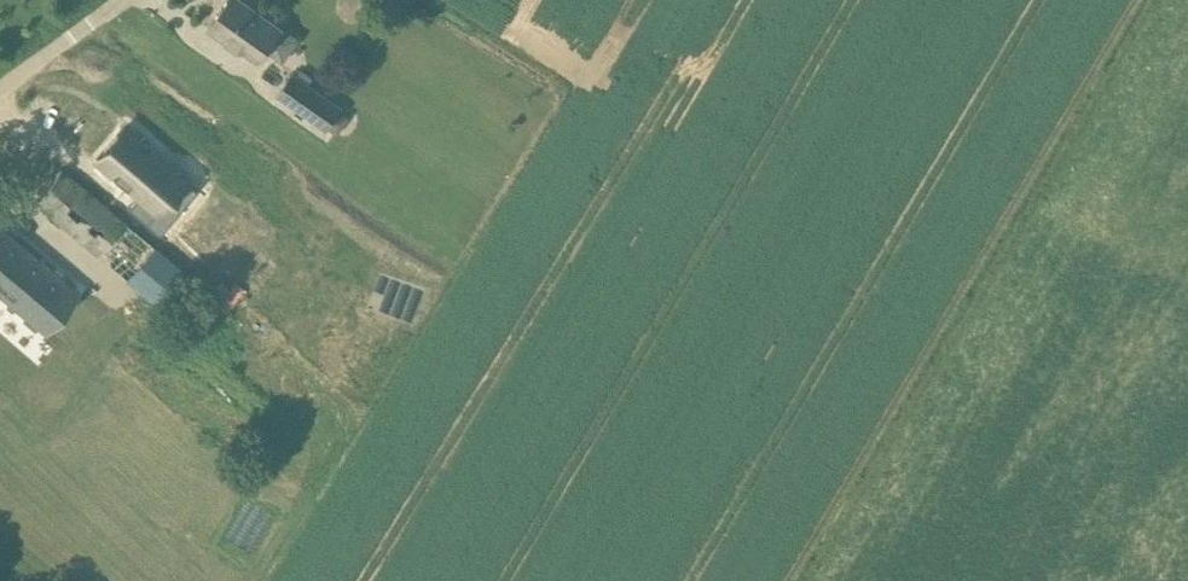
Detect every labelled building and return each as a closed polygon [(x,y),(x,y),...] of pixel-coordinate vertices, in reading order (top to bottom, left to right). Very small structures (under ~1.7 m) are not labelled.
[(245,0),(230,0),(211,26),(260,60),(283,27),(245,0)] [(343,106),(295,73),(281,93),(337,133),(344,123),(335,117),(343,106)] [(184,178),(123,126),(96,158),(157,210),(184,178)] [(104,200),(63,165),(33,201),(74,236),(104,200)] [(76,356),(110,318),(0,225),(0,292),(76,356)] [(184,269),(155,244),(125,280),(155,304),(184,269)]
